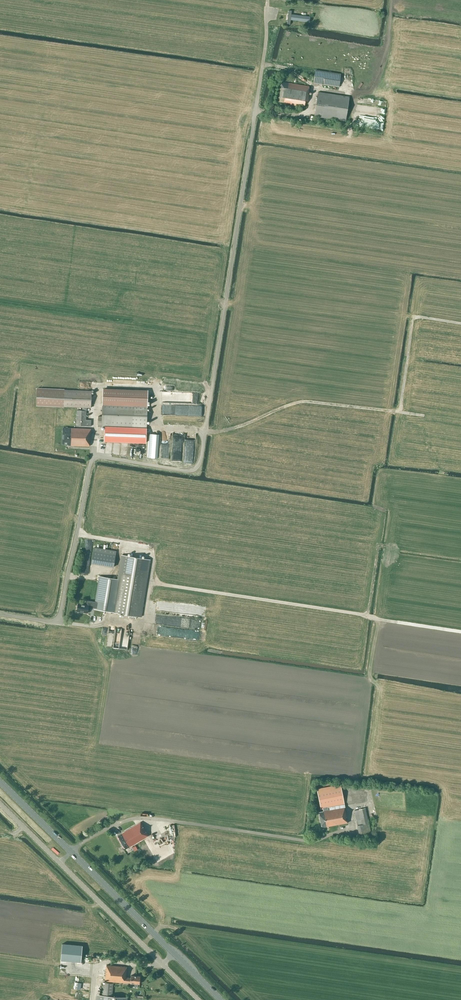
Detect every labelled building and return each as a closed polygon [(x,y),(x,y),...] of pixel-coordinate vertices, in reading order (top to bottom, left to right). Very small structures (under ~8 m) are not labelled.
[(322,85),(338,87),(340,74),(315,70),(313,83),(322,84),(322,85)] [(308,105),(307,104),(309,92),(308,92),(309,86),(281,82),(278,101),(285,103),(284,104),(307,107),(307,106),(308,106),(308,105)] [(314,116),(345,121),(349,97),(318,92),(314,116)] [(369,114),(356,111),(355,116),(368,119),(369,114)] [(82,407),(82,410),(77,410),(76,426),(93,426),(93,420),(86,420),(86,408),(91,408),(91,391),(37,388),(36,405),(82,407)] [(148,391),(103,389),(103,401),(102,401),(102,415),(98,415),(98,426),(105,427),(105,440),(146,442),(148,403),(148,391)] [(89,441),(90,441),(91,429),(63,428),(62,444),(68,444),(68,445),(89,446),(89,441)] [(151,433),(149,457),(157,457),(158,433),(151,433)] [(160,449),(169,449),(169,434),(161,433),(160,449)] [(184,448),(184,462),(195,462),(195,434),(185,434),(185,442),(184,442),(184,448)] [(91,563),(114,567),(116,551),(94,547),(91,563)] [(148,578),(147,578),(150,560),(121,555),(117,579),(99,576),(95,602),(87,600),(86,605),(78,603),(77,611),(87,613),(88,607),(94,608),(94,609),(127,615),(126,617),(136,619),(136,616),(141,617),(148,578)] [(154,624),(152,634),(200,641),(202,630),(154,624)] [(344,805),(340,784),(317,789),(321,809),(323,809),(323,811),(319,812),(321,827),(325,826),(325,827),(348,823),(345,807),(328,810),(328,808),(344,805)] [(354,810),(360,840),(371,838),(366,808),(359,809),(359,810),(354,810)] [(117,836),(125,849),(129,847),(148,836),(140,822),(125,831),(126,832),(122,834),(117,836)] [(82,945),(62,944),(61,959),(81,961),(82,945)] [(106,965),(106,969),(105,981),(105,982),(104,982),(103,995),(97,995),(97,999),(125,999),(125,997),(112,996),(113,983),(106,983),(106,981),(125,983),(125,982),(130,983),(139,984),(140,976),(131,976),(130,978),(126,977),(127,967),(106,965)]
